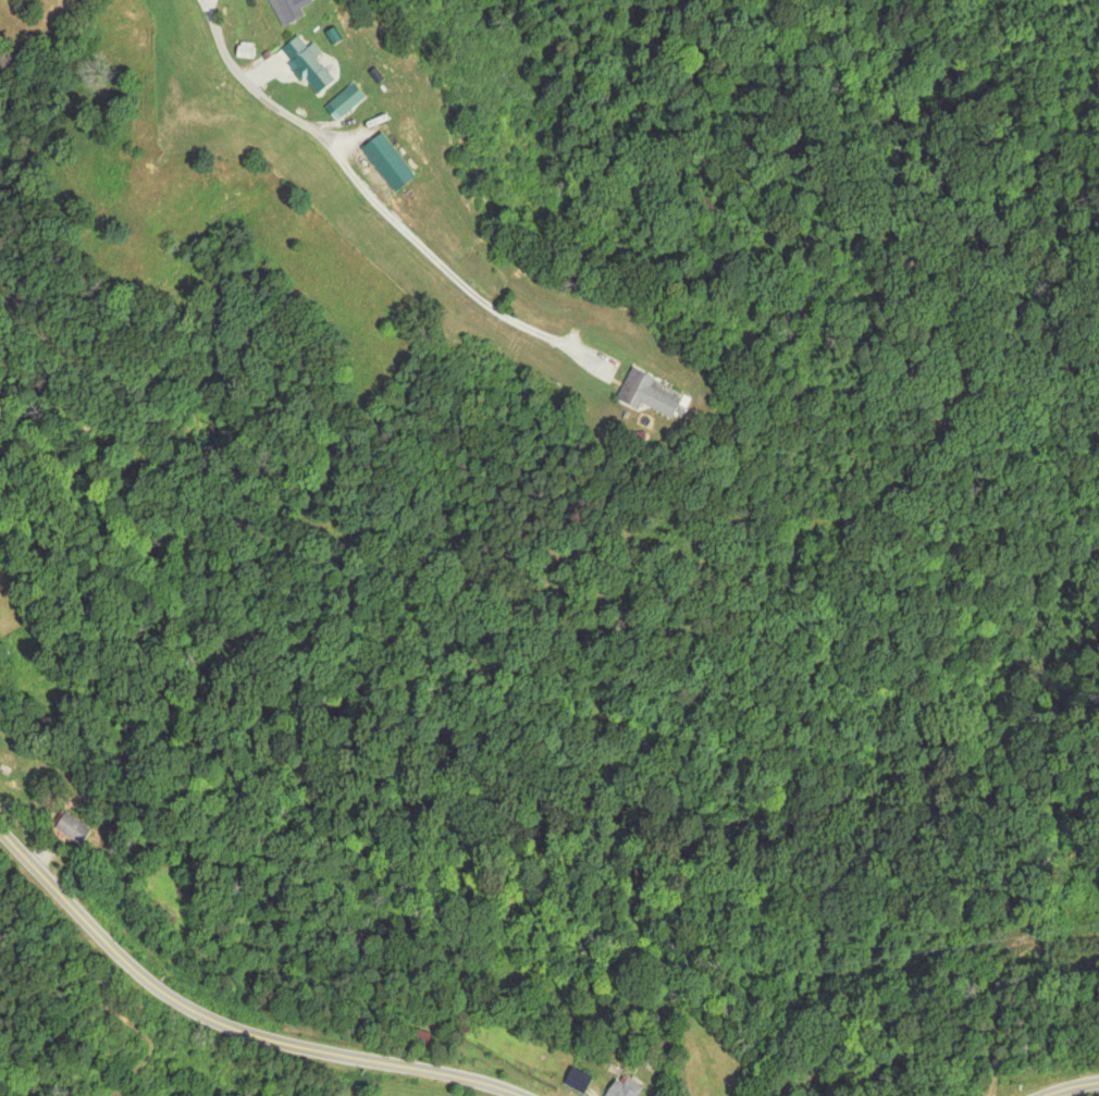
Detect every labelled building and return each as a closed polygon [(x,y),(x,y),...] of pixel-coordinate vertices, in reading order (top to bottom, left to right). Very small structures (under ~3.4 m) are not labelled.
[(301,9),(314,1),(314,0),(270,0),(285,26),(305,14),(301,9)] [(335,77),(297,35),(280,50),(318,92),(335,77)] [(340,118),(366,97),(354,82),(328,103),(340,118)] [(391,191),(413,176),(381,132),(359,147),(391,191)] [(655,378),(632,367),(616,399),(638,409),(640,404),(671,419),(680,401),(650,387),(655,378)] [(80,844),(92,827),(67,811),(56,827),(80,844)] [(412,1038),(426,1045),(431,1035),(417,1028),(412,1038)] [(641,1085),(616,1072),(603,1095),(635,1095),(641,1085)]
